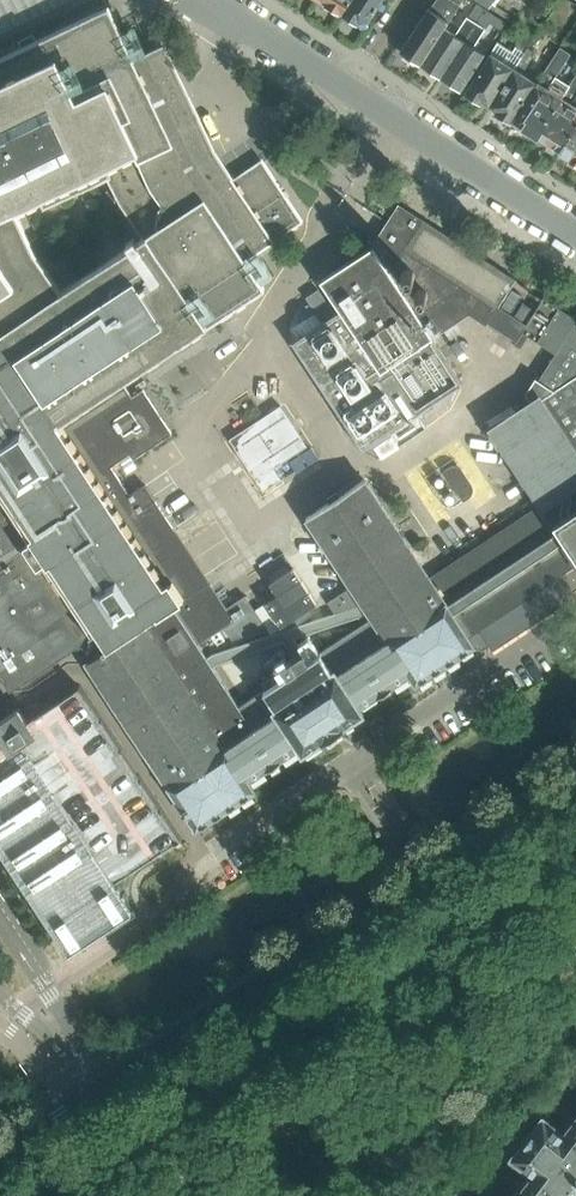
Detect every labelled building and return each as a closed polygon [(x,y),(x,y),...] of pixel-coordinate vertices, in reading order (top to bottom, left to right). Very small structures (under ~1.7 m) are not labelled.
[(70,0),(0,0),(0,33),(70,0)] [(342,12),(350,0),(323,0),(342,12)] [(342,12),(359,23),(367,21),(377,7),(377,8),(382,0),(350,0),(342,12)] [(421,63),(444,27),(445,28),(463,0),(437,0),(430,9),(429,9),(401,50),(421,63)] [(3,500),(2,501),(1,500),(0,501),(0,670),(13,689),(30,678),(29,677),(76,646),(84,657),(103,644),(107,649),(87,662),(87,663),(197,829),(255,791),(248,781),(298,748),(302,754),(322,740),(322,742),(344,727),(343,726),(363,713),(359,707),(409,674),(416,684),(474,646),(473,645),(483,638),(489,646),(492,651),(570,599),(567,594),(554,574),(575,560),(575,320),(550,302),(528,336),(538,342),(539,341),(558,353),(540,381),(535,378),(525,393),(532,403),(492,430),(541,505),(430,579),(364,479),(306,517),(352,586),(328,602),(335,613),(326,616),(293,567),(272,581),(269,578),(245,594),(245,595),(227,607),(222,611),(227,618),(221,622),(166,538),(176,531),(156,501),(145,485),(130,495),(111,467),(131,454),(134,459),(172,434),(143,390),(132,397),(122,382),(209,325),(212,331),(151,372),(173,405),(206,383),(200,374),(226,358),(220,348),(245,332),(234,317),(224,324),(220,318),(265,288),(246,259),(303,222),(264,162),(262,159),(234,178),(231,174),(223,163),(220,158),(216,151),(165,43),(149,51),(133,58),(120,31),(120,29),(119,27),(117,23),(109,6),(104,9),(98,11),(36,41),(0,58),(0,494),(3,500)] [(441,76),(476,22),(467,16),(455,34),(445,28),(421,63),(441,76)] [(476,22),(441,76),(462,89),(485,54),(473,46),(485,28),(476,22)] [(498,43),(489,55),(466,91),(489,106),(514,68),(519,61),(528,48),(535,36),(527,31),(513,53),(498,43)] [(512,121),(536,136),(569,86),(556,77),(571,54),(560,47),(537,82),(512,121)] [(489,106),(512,121),(537,82),(522,73),(535,52),(528,48),(519,61),(514,68),(489,106)] [(536,136),(537,137),(537,136),(560,151),(575,126),(575,75),(569,86),(536,136)] [(575,162),(575,126),(560,151),(561,151),(561,152),(568,156),(567,157),(575,162)] [(399,207),(373,247),(373,246),(320,281),(340,311),(292,343),(363,450),(463,384),(433,338),(430,333),(409,301),(434,263),(505,311),(523,284),(516,280),(423,220),(422,221),(399,207)] [(229,439),(264,491),(282,479),(274,468),(307,446),(281,405),(229,439)] [(96,678),(29,721),(21,709),(0,723),(0,737),(2,740),(0,741),(0,850),(69,955),(135,911),(113,878),(194,826),(96,678)] [(570,1137),(543,1115),(511,1157),(539,1178),(525,1195),(575,1195),(575,1129),(570,1137)]
